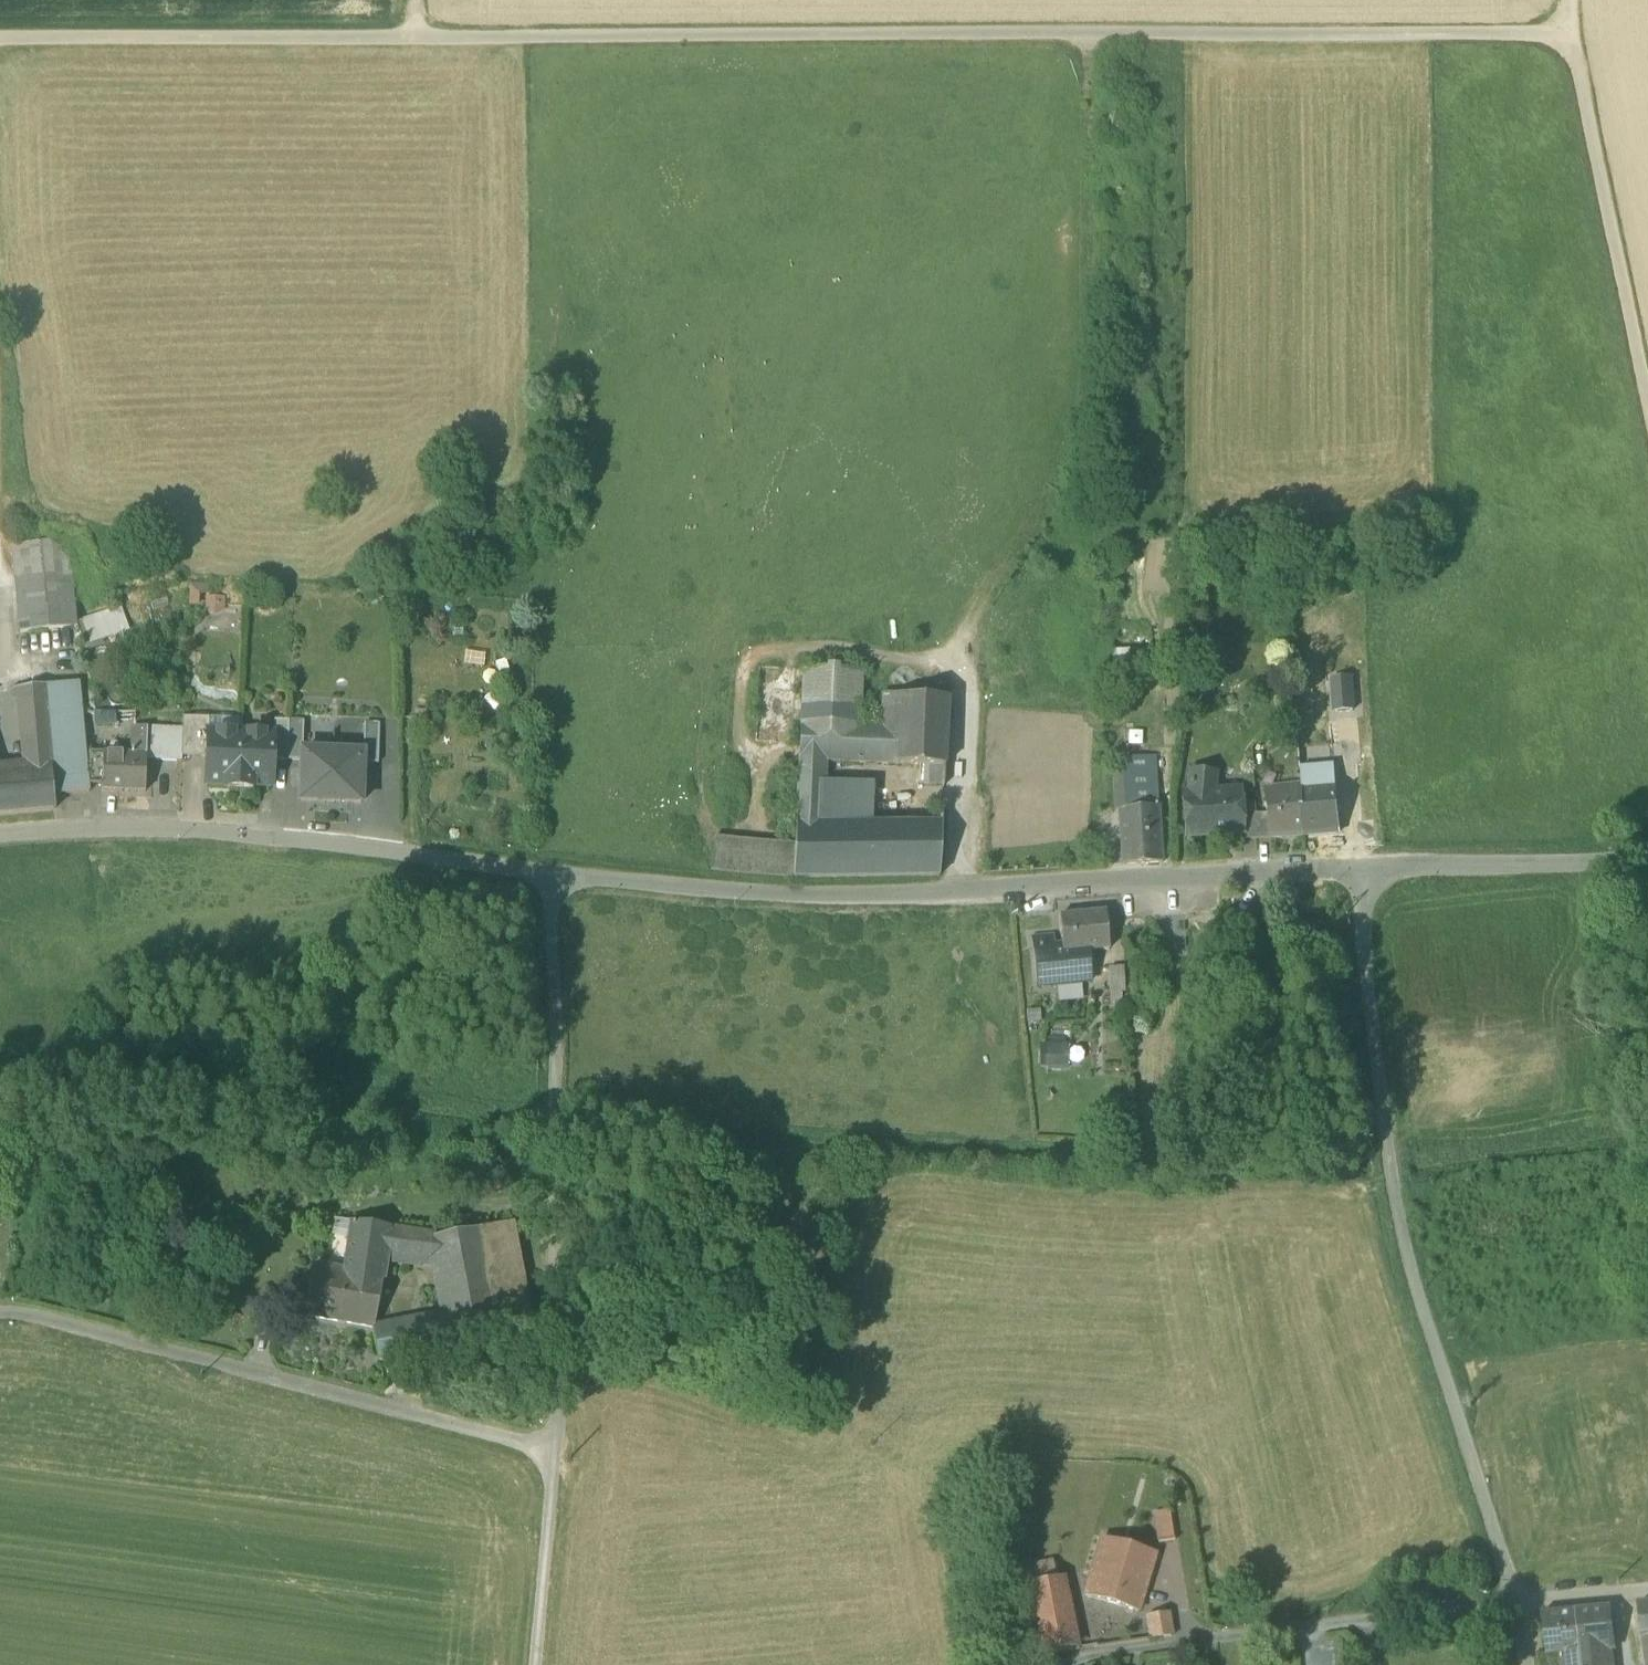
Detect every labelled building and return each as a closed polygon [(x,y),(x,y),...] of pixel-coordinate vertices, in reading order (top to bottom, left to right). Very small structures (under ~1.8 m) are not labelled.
[(12,549),(21,635),(75,626),(67,543),(12,549)] [(203,606),(203,596),(221,596),(221,585),(189,585),(189,607),(203,606)] [(224,614),(223,598),(204,598),(205,615),(224,614)] [(91,646),(121,635),(113,611),(82,621),(91,646)] [(802,669),(800,724),(859,727),(862,672),(802,669)] [(79,683),(45,686),(52,768),(55,796),(89,794),(89,786),(86,754),(79,683)] [(22,688),(29,770),(52,768),(45,686),(22,688)] [(918,766),(945,767),(947,700),(883,695),(881,728),(897,729),(896,764),(918,766)] [(96,726),(114,726),(115,713),(95,714),(96,726)] [(182,758),(207,759),(208,732),(209,732),(209,719),(184,718),(183,730),(182,758)] [(391,762),(391,720),(380,720),(380,762),(391,762)] [(274,761),(287,762),(288,722),(274,721),(273,734),(275,735),(274,761)] [(304,722),(288,722),(287,762),(302,762),(303,752),(304,722)] [(800,724),(798,760),(826,762),(896,764),(897,729),(881,728),(859,727),(800,724)] [(363,765),(378,765),(380,725),(364,725),(363,754),(363,765)] [(133,755),(103,754),(102,786),(102,791),(146,793),(147,761),(148,728),(135,728),(133,755)] [(183,730),(153,729),(152,762),(182,763),(182,758),(183,730)] [(225,789),(239,789),(241,733),(209,732),(208,732),(207,759),(206,785),(225,786),(225,789)] [(273,734),(241,733),(239,789),(254,790),(254,787),(273,788),(274,761),(275,735),(273,734)] [(301,802),(331,803),(333,753),(303,752),(302,762),(301,802)] [(363,754),(333,753),(331,803),(361,804),(363,765),(363,754)] [(89,786),(102,786),(103,754),(86,754),(89,786)] [(1115,775),(1117,810),(1120,810),(1120,808),(1160,806),(1157,756),(1125,758),(1126,774),(1115,775)] [(798,760),(796,825),(822,825),(825,784),(826,762),(798,760)] [(919,784),(943,786),(945,767),(918,766),(919,784)] [(1335,767),(1302,769),(1303,786),(1336,783),(1335,767)] [(52,768),(29,770),(0,773),(0,815),(56,810),(55,796),(52,768)] [(1213,833),(1215,836),(1223,835),(1225,833),(1226,833),(1239,833),(1241,832),(1239,806),(1238,793),(1211,794),(1213,776),(1195,775),(1195,774),(1192,773),(1191,784),(1189,784),(1189,788),(1190,789),(1189,796),(1185,796),(1185,800),(1187,836),(1212,834),(1213,833)] [(1341,833),(1337,783),(1336,783),(1303,786),(1307,821),(1305,821),(1305,836),(1341,833)] [(871,784),(825,784),(822,825),(869,824),(871,784)] [(1269,838),(1305,836),(1305,821),(1307,821),(1303,786),(1264,789),(1267,814),(1269,838)] [(1240,841),(1256,839),(1255,815),(1254,805),(1239,806),(1241,832),(1239,833),(1240,841)] [(1120,810),(1123,865),(1163,863),(1160,806),(1120,808),(1120,810)] [(1267,814),(1255,815),(1256,839),(1269,838),(1267,814)] [(869,824),(822,825),(796,825),(795,845),(794,879),(939,877),(943,824),(869,824)] [(711,871),(794,879),(795,845),(714,838),(711,871)] [(1059,916),(1062,945),(1063,954),(1088,952),(1109,949),(1106,912),(1059,916)] [(1091,982),(1088,952),(1063,954),(1062,945),(1054,946),(1053,937),(1033,938),(1038,987),(1091,982)] [(1109,969),(1110,993),(1125,992),(1124,967),(1109,969)] [(354,1227),(345,1270),(342,1282),(384,1292),(391,1255),(398,1224),(357,1215),(354,1227)] [(488,1280),(498,1336),(533,1329),(513,1221),(479,1228),(485,1263),(488,1280)] [(391,1255),(440,1265),(434,1236),(437,1236),(438,1233),(398,1224),(391,1255)] [(479,1228),(437,1236),(434,1236),(440,1265),(441,1271),(485,1263),(479,1228)] [(488,1280),(485,1263),(441,1271),(444,1288),(488,1280)] [(376,1328),(384,1292),(342,1282),(345,1270),(317,1264),(307,1314),(376,1328)] [(498,1336),(488,1280),(444,1288),(449,1319),(409,1326),(413,1351),(498,1336)] [(396,1354),(413,1351),(409,1326),(391,1329),(396,1354)] [(380,1357),(396,1354),(391,1329),(376,1332),(380,1357)] [(1157,1514),(1161,1544),(1175,1542),(1171,1512),(1157,1514)] [(1089,1599),(1139,1613),(1156,1554),(1106,1540),(1089,1599)] [(1024,1584),(1040,1656),(1072,1649),(1056,1577),(1024,1584)] [(1643,1639),(1647,1638),(1647,1604),(1638,1605),(1643,1639)] [(1576,1611),(1583,1664),(1611,1664),(1611,1662),(1608,1662),(1607,1649),(1610,1649),(1614,1649),(1609,1607),(1576,1611)] [(1576,1611),(1542,1614),(1547,1655),(1559,1653),(1560,1664),(1583,1664),(1576,1611)] [(1149,1617),(1153,1638),(1175,1633),(1171,1613),(1149,1617)]
